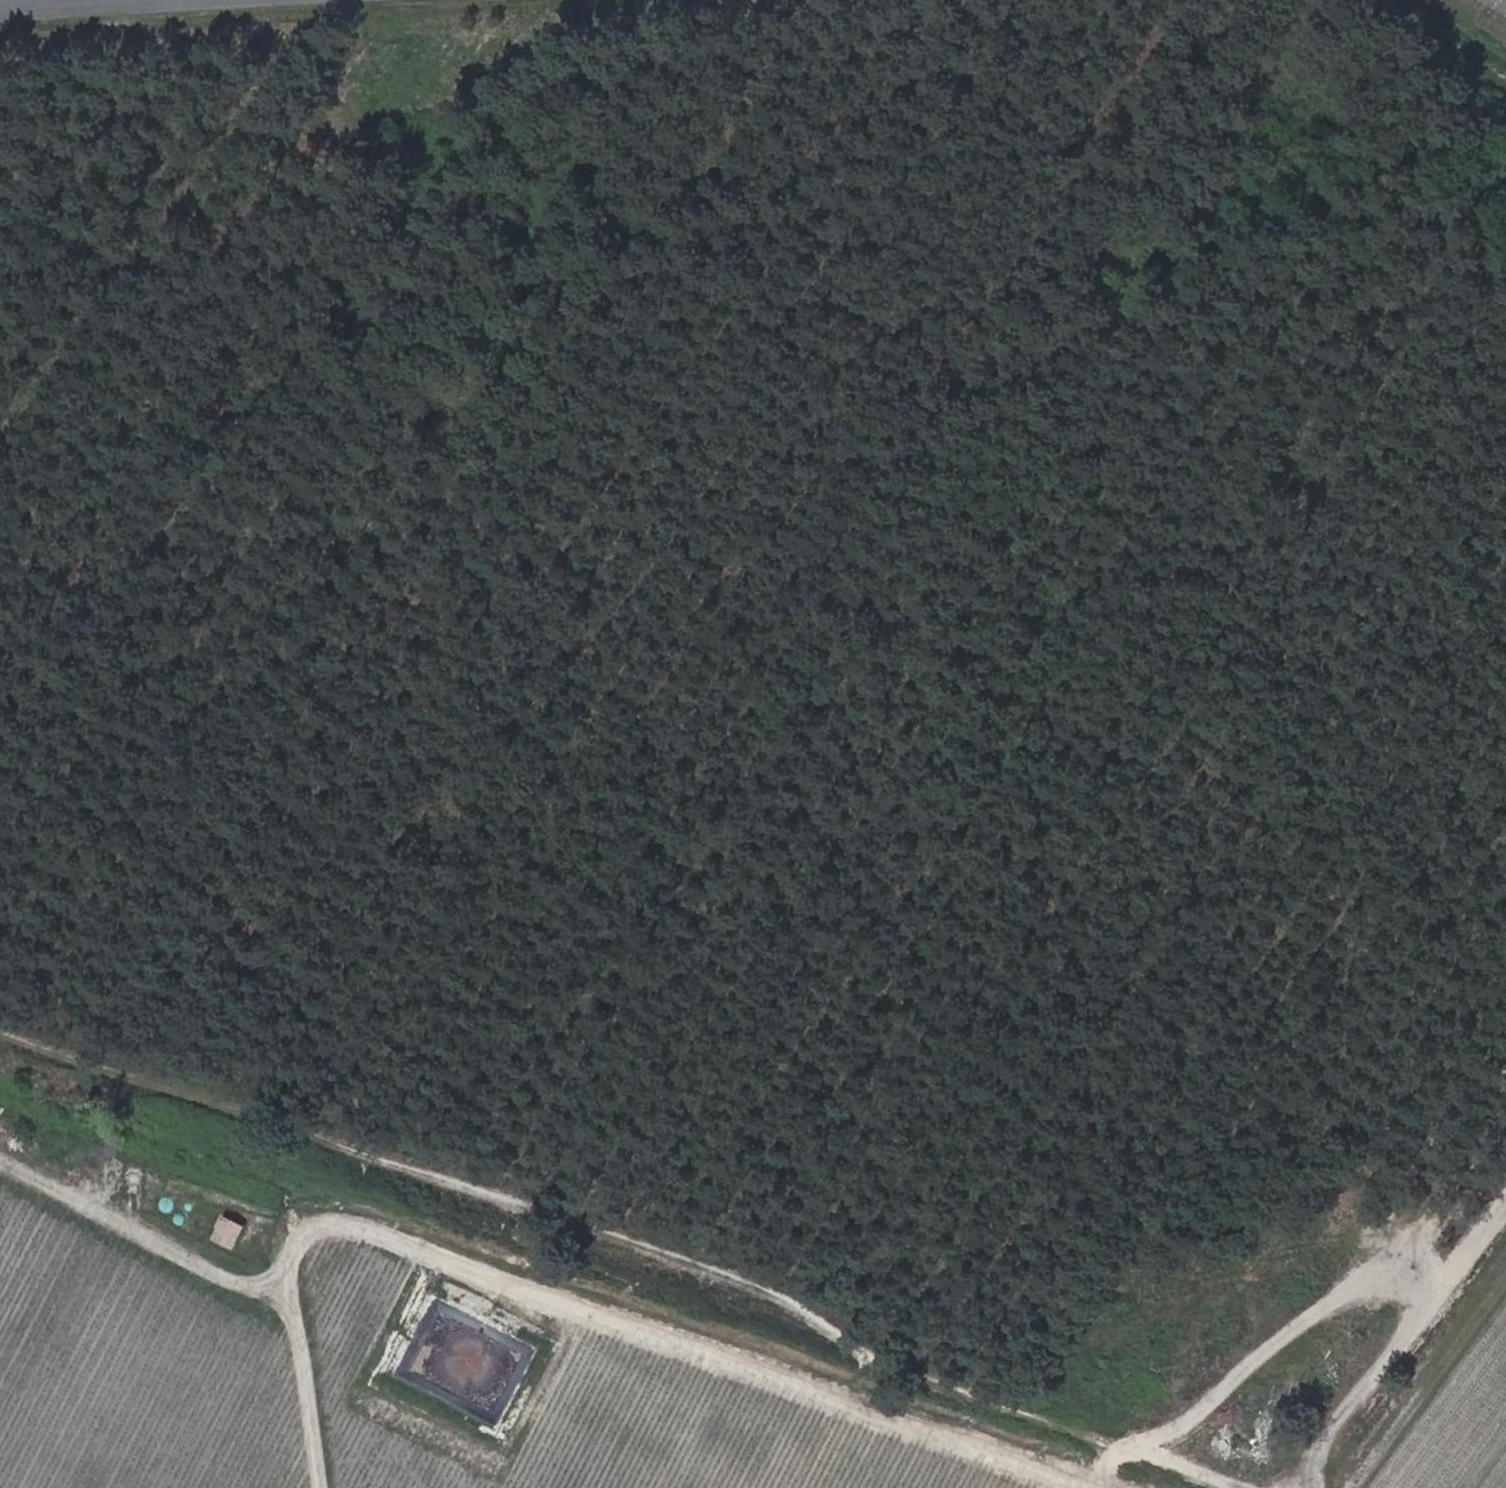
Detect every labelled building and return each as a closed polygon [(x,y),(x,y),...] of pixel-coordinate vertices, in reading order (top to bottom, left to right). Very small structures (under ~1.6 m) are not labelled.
[(238,1248),(247,1224),(223,1215),(214,1239),(238,1248)]
